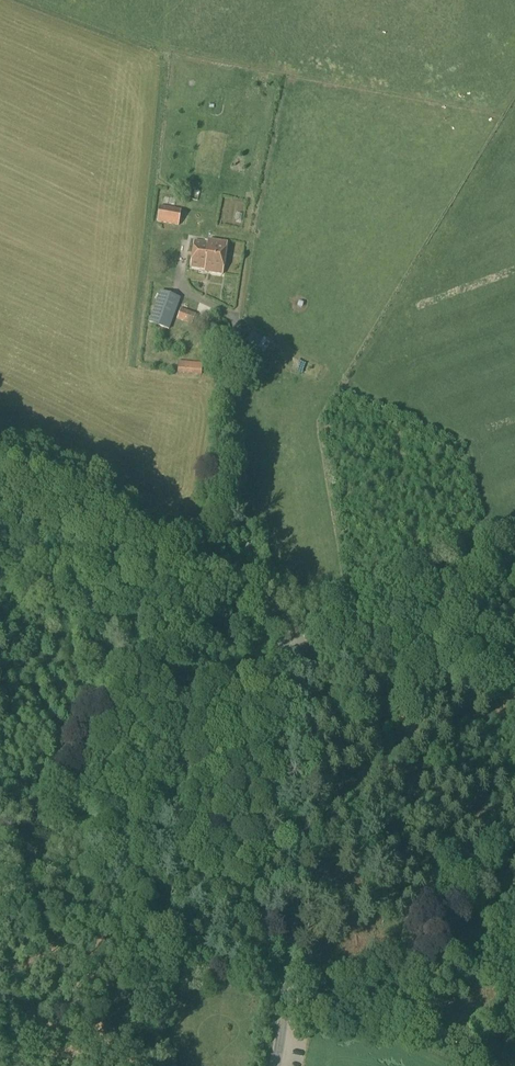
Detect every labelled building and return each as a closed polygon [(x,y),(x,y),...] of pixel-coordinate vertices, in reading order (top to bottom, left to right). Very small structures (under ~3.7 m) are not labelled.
[(178,210),(179,204),(173,203),(172,209),(159,206),(156,222),(178,226),(181,210),(178,210)] [(222,274),(227,242),(208,239),(207,243),(194,241),(190,267),(204,269),(204,272),(222,274)] [(168,329),(179,298),(161,292),(149,322),(168,329)] [(272,345),(251,333),(245,344),(266,356),(272,345)] [(201,375),(202,364),(169,361),(168,372),(201,375)] [(247,559),(253,548),(247,544),(241,556),(247,559)]
